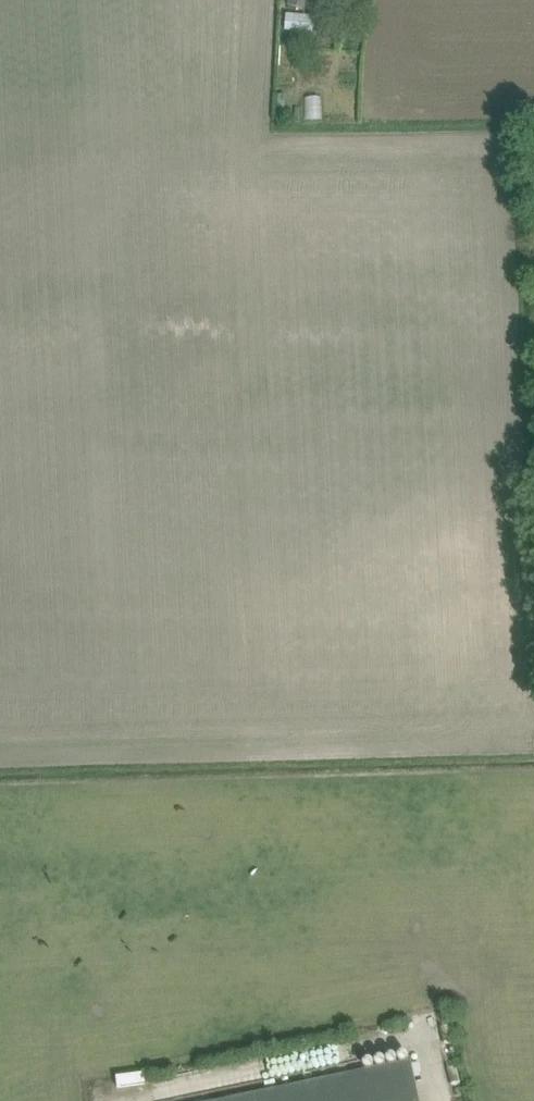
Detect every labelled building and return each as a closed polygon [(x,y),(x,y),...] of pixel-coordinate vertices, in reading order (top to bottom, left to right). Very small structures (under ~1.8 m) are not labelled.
[(305,10),(307,0),(289,0),(288,7),(305,10)] [(286,14),(285,31),(313,33),(315,17),(286,14)] [(216,1100),(419,1100),(411,1060),(216,1100)]
